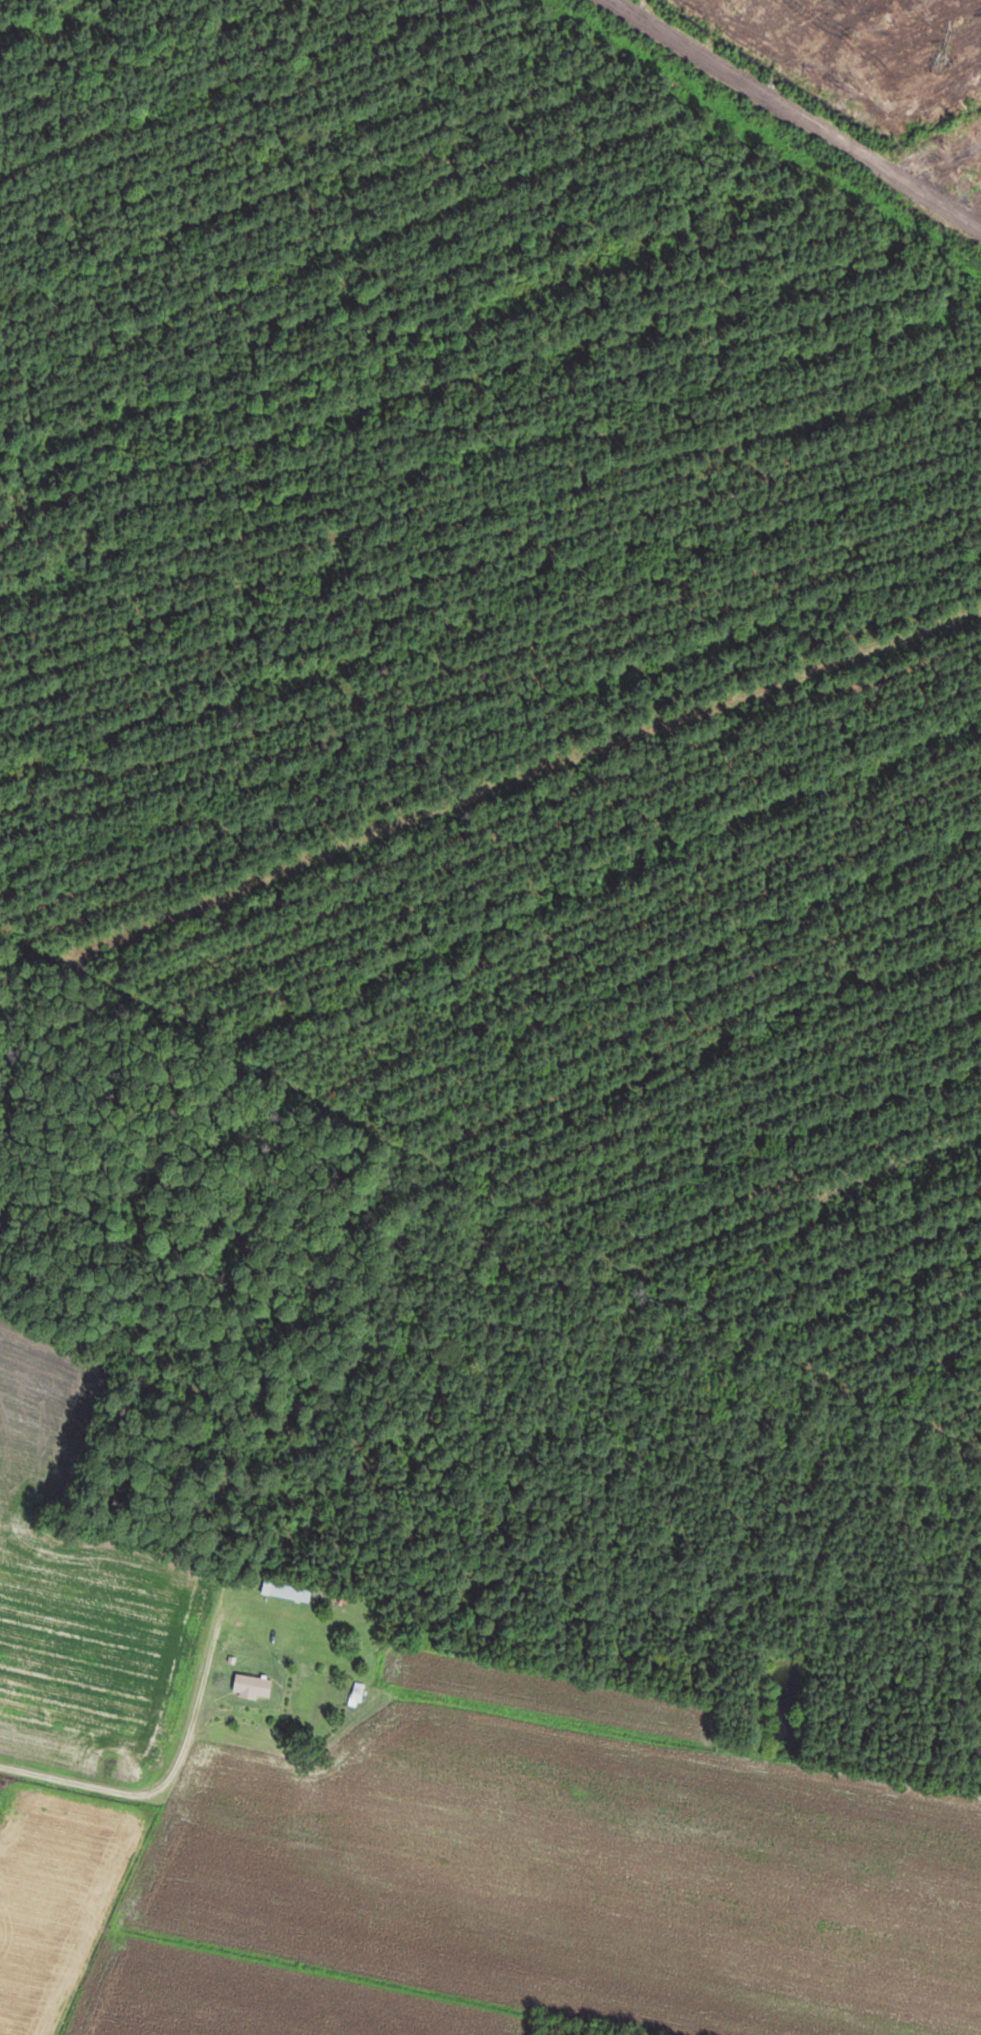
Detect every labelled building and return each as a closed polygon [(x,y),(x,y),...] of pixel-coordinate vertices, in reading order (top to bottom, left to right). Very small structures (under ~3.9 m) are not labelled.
[(272,1596),(313,1602),(315,1588),(274,1582),(272,1596)] [(276,1680),(240,1674),(237,1694),(273,1700),(276,1680)]
